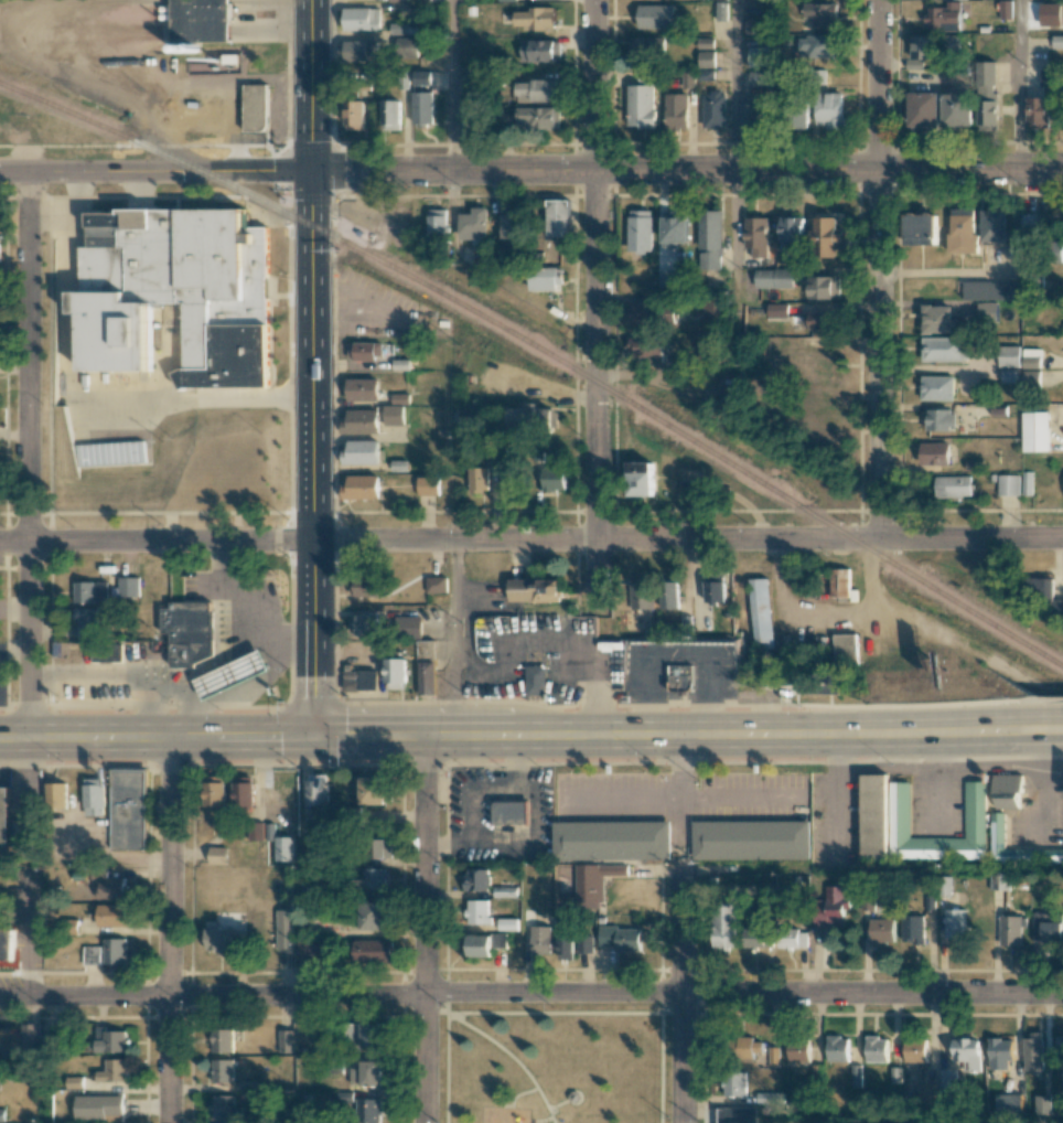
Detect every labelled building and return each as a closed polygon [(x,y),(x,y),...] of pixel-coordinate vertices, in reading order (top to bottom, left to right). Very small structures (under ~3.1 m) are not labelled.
[(173,43),(173,0),(230,0),(230,42),(173,43)] [(1011,19),(1011,0),(1000,0),(1000,19),(1011,19)] [(961,1),(947,1),(947,7),(928,7),(927,29),(961,30),(961,1)] [(727,2),(716,2),(716,20),(727,21),(727,2)] [(813,26),(837,25),(836,3),(804,4),(804,17),(813,17),(813,26)] [(675,29),(676,5),(638,4),(638,28),(675,29)] [(379,30),(380,8),(344,7),(343,29),(379,30)] [(515,9),(515,29),(554,28),(554,8),(515,9)] [(744,34),(761,34),(761,18),(744,17),(744,34)] [(415,22),(389,23),(390,34),(415,33),(415,22)] [(1053,35),(1053,49),(1062,49),(1062,35),(1053,35)] [(417,57),(418,37),(399,36),(398,57),(417,57)] [(668,37),(631,36),(630,62),(667,63),(668,37)] [(839,36),(795,36),(795,58),(840,58),(839,36)] [(906,69),(924,69),(924,59),(935,59),(935,36),(912,36),(911,60),(907,60),(906,69)] [(338,42),(339,61),(377,59),(376,40),(338,42)] [(561,61),(561,41),(521,40),(521,60),(561,61)] [(748,46),(749,66),(769,65),(768,46),(748,46)] [(698,51),(698,68),(714,68),(714,51),(698,51)] [(996,61),(978,61),(979,131),(1000,130),(999,92),(997,92),(996,61)] [(713,70),(697,69),(697,79),(713,80),(713,70)] [(1054,70),(1041,70),(1041,85),(1053,86),(1054,70)] [(694,72),(682,72),(682,88),(694,88),(694,72)] [(750,72),(750,86),(770,86),(770,72),(750,72)] [(519,101),(560,102),(560,81),(519,80),(519,101)] [(269,83),(268,125),(262,131),(243,131),(243,83),(269,83)] [(655,127),(654,84),(628,84),(629,127),(655,127)] [(413,124),(433,124),(432,91),(413,92),(413,124)] [(725,92),(703,92),(704,128),(726,128),(725,92)] [(843,92),(816,93),(817,125),(826,125),(826,129),(843,129),(843,92)] [(910,127),(941,127),(940,92),(910,92),(910,127)] [(687,93),(665,94),(666,128),(688,128),(687,93)] [(944,94),(945,128),(974,127),(973,93),(944,94)] [(1028,128),(1049,128),(1050,97),(1029,97),(1028,128)] [(363,100),(345,100),(346,130),(364,130),(363,100)] [(400,100),(383,100),(382,130),(400,130),(400,100)] [(463,125),(473,125),(473,130),(481,131),(482,102),(463,102),(463,125)] [(744,129),(762,128),(761,103),(743,103),(744,129)] [(519,108),(519,129),(561,128),(561,107),(519,108)] [(809,128),(808,109),(790,109),(791,129),(809,128)] [(569,236),(570,200),(547,200),(547,236),(569,236)] [(488,207),(473,207),(473,213),(461,213),(461,238),(488,238),(488,207)] [(951,253),(977,253),(976,208),(950,209),(951,253)] [(448,209),(429,209),(428,240),(447,241),(448,209)] [(652,210),(629,210),(629,252),(653,252),(652,210)] [(722,210),(700,210),(699,269),(721,269),(722,210)] [(1006,241),(1005,210),(981,210),(982,241),(1006,241)] [(79,370),(150,370),(149,303),(184,302),(185,368),(182,368),(172,373),(180,388),(185,386),(267,385),(266,228),(248,229),(248,211),(88,211),(88,246),(80,246),(80,291),(71,291),(71,312),(79,312),(79,370)] [(662,247),(688,248),(689,213),(663,212),(662,247)] [(937,212),(905,212),(905,246),(938,245),(937,212)] [(1022,232),(1040,232),(1040,213),(1021,214),(1022,232)] [(521,214),(502,214),(503,242),(522,242),(521,214)] [(768,217),(746,217),(746,248),(752,248),(752,257),(768,258),(768,217)] [(803,217),(781,217),(782,251),(793,251),(793,241),(804,241),(803,217)] [(837,217),(816,217),(816,256),(843,256),(842,232),(837,233),(837,217)] [(563,267),(530,268),(531,291),(564,290),(563,267)] [(793,287),(793,269),(755,269),(755,288),(793,287)] [(839,275),(809,275),(809,299),(840,298),(839,275)] [(963,281),(963,299),(1017,299),(1017,281),(963,281)] [(701,328),(723,329),(724,297),(702,296),(701,328)] [(630,323),(662,323),(662,302),(630,302),(630,323)] [(996,302),(978,302),(978,320),(996,320),(996,302)] [(787,303),(768,303),(768,317),(788,317),(787,303)] [(951,305),(923,305),(923,333),(952,333),(951,305)] [(834,311),(807,311),(807,330),(835,329),(834,311)] [(630,336),(630,357),(662,357),(662,336),(630,336)] [(921,361),(963,362),(964,337),(922,336),(921,361)] [(349,342),(348,359),(382,359),(382,343),(349,342)] [(1019,346),(998,346),(999,367),(1019,367),(1019,346)] [(1039,368),(1040,349),(1022,349),(1022,368),(1039,368)] [(409,359),(393,359),(393,370),(410,369),(409,359)] [(954,376),(921,375),(921,400),(954,400),(954,376)] [(347,401),(379,400),(379,378),(347,379),(347,401)] [(392,404),(409,404),(410,393),(393,393),(392,404)] [(556,427),(556,407),(537,406),(537,402),(517,402),(517,407),(508,407),(508,426),(556,427)] [(404,406),(385,405),(384,425),(403,425),(404,406)] [(927,430),(953,431),(954,410),(928,409),(927,430)] [(379,432),(378,410),(348,410),(348,419),(341,419),(342,432),(379,432)] [(1048,411),(1022,412),(1023,452),(1049,451),(1048,411)] [(378,440),(348,440),(348,449),(341,449),(342,464),(379,463),(378,440)] [(928,465),(949,465),(948,441),(927,442),(928,465)] [(391,471),(407,471),(407,460),(392,460),(391,471)] [(653,496),(653,462),(628,462),(628,496),(653,496)] [(470,492),(489,492),(489,467),(469,467),(470,492)] [(1022,495),(1032,495),(1032,471),(1022,471),(1022,495)] [(519,488),(519,472),(504,472),(504,489),(519,488)] [(379,475),(348,475),(348,484),(342,484),(342,499),(379,498),(379,475)] [(970,475),(935,476),(936,497),(971,497),(970,475)] [(1019,495),(1019,475),(998,475),(998,495),(1019,495)] [(418,476),(418,495),(439,495),(438,476),(418,476)] [(849,597),(850,569),(830,568),(830,596),(849,597)] [(725,603),(726,575),(705,575),(705,603),(725,603)] [(350,596),(379,597),(380,577),(351,576),(350,596)] [(425,592),(446,593),(447,577),(426,576),(425,592)] [(140,577),(120,577),(120,597),(140,597),(140,577)] [(1026,578),(1027,598),(1051,597),(1052,618),(1062,618),(1062,599),(1053,599),(1052,577),(1026,578)] [(559,579),(509,578),(508,601),(558,602),(559,579)] [(748,579),(751,648),(771,648),(768,578),(748,579)] [(660,608),(678,609),(679,581),(661,580),(660,608)] [(75,582),(76,602),(109,602),(109,581),(75,582)] [(653,609),(653,582),(630,581),(629,608),(653,609)] [(212,601),(170,601),(170,607),(162,607),(163,631),(171,631),(172,667),(196,667),(196,664),(216,654),(215,611),(212,611),(212,601)] [(99,608),(73,608),(73,621),(80,621),(80,637),(98,637),(99,608)] [(352,615),(352,635),(380,635),(380,616),(352,615)] [(421,618),(401,619),(402,638),(421,638),(421,618)] [(854,634),(831,634),(832,665),(855,664),(854,634)] [(433,640),(416,640),(417,659),(434,659),(433,640)] [(93,661),(124,662),(125,643),(93,642),(93,661)] [(261,650),(196,680),(205,699),(270,670),(261,650)] [(406,659),(387,659),(387,689),(406,689),(406,659)] [(435,661),(419,661),(420,694),(436,694),(435,661)] [(692,664),(692,692),(669,691),(669,664),(692,664)] [(546,666),(547,693),(527,693),(527,666),(546,666)] [(378,690),(377,669),(344,670),(344,691),(378,690)] [(800,694),(840,693),(839,672),(800,673),(800,694)] [(146,770),(144,848),(110,848),(112,769),(146,770)] [(308,805),(329,805),(329,774),(308,775),(308,805)] [(861,774),(887,774),(888,859),(862,859),(861,774)] [(1021,774),(992,774),(992,792),(996,792),(996,809),(1018,809),(1018,792),(1021,792),(1021,774)] [(206,806),(226,806),(226,776),(206,776),(206,806)] [(254,806),(254,777),(235,776),(234,805),(254,806)] [(362,776),(362,805),(387,804),(386,776),(362,776)] [(84,778),(84,815),(103,815),(104,778),(84,778)] [(891,781),(890,857),(985,858),(986,781),(965,781),(965,837),(911,837),(911,781),(891,781)] [(67,782),(46,782),(46,808),(67,808),(67,782)] [(29,858),(0,858),(0,786),(9,787),(9,819),(30,819),(29,858)] [(530,800),(532,824),(493,824),(493,804),(497,800),(530,800)] [(990,862),(1062,861),(1062,848),(1005,848),(1005,812),(990,812),(990,862)] [(695,821),(695,858),(810,858),(810,820),(695,821)] [(555,821),(670,821),(670,858),(555,858),(555,821)] [(275,823),(249,823),(249,840),(274,840),(275,823)] [(294,837),(276,837),(276,861),(295,861),(294,837)] [(392,838),(374,838),(374,858),(393,857),(392,838)] [(226,864),(227,847),(209,846),(208,863),(226,864)] [(628,864),(576,865),(577,903),(604,902),(604,875),(629,875),(628,864)] [(385,868),(364,868),(364,879),(354,880),(354,891),(386,890),(385,868)] [(124,877),(107,877),(107,869),(92,870),(92,881),(98,880),(99,899),(125,899),(124,877)] [(465,891),(490,890),(489,869),(465,869),(465,891)] [(1011,889),(1010,875),(995,875),(995,890),(1011,889)] [(953,876),(940,877),(941,896),(953,895),(953,876)] [(316,882),(297,883),(298,895),(317,894),(316,882)] [(845,885),(826,886),(827,924),(844,924),(844,909),(850,909),(850,896),(845,896),(845,885)] [(518,897),(518,887),(494,886),(494,896),(518,897)] [(490,899),(467,900),(467,924),(490,924),(490,899)] [(386,901),(361,902),(361,930),(387,929),(386,901)] [(739,948),(737,903),(714,904),(715,949),(739,948)] [(98,926),(127,926),(127,904),(98,904),(98,926)] [(277,909),(277,949),(294,949),(294,910),(277,909)] [(967,909),(946,909),(946,938),(967,938),(967,909)] [(1054,922),(1054,913),(1035,912),(1034,940),(1062,941),(1062,938),(1062,922),(1054,922)] [(925,915),(903,915),(903,942),(925,943),(925,915)] [(1001,916),(1001,945),(1022,946),(1023,926),(1028,926),(1028,916),(1001,916)] [(518,919),(499,918),(499,930),(518,930),(518,919)] [(871,919),(871,943),(895,943),(895,919),(871,919)] [(206,950),(216,950),(216,951),(236,952),(236,928),(217,928),(217,921),(207,921),(206,950)] [(780,948),(801,947),(800,924),(779,925),(780,948)] [(551,926),(532,926),(531,953),(550,953),(551,926)] [(641,928),(600,927),(600,945),(617,946),(617,950),(641,950),(641,928)] [(765,929),(744,928),(744,947),(765,948),(765,929)] [(13,960),(0,960),(0,929),(13,929),(13,960)] [(593,953),(593,933),(559,933),(558,960),(577,960),(577,953),(593,953)] [(492,957),(492,948),(502,948),(503,934),(469,934),(469,956),(492,957)] [(105,964),(127,963),(126,938),(105,938),(105,964)] [(298,962),(328,962),(329,939),(299,938),(298,962)] [(393,963),(392,939),(355,940),(355,964),(393,963)] [(84,964),(100,964),(100,946),(84,946),(84,964)] [(381,1023),(352,1023),(352,1040),(362,1040),(362,1047),(380,1048),(381,1023)] [(22,1051),(39,1051),(40,1024),(22,1024),(22,1051)] [(96,1052),(127,1051),(127,1031),(105,1031),(105,1026),(96,1026),(96,1052)] [(213,1052),(233,1052),(233,1029),(212,1029),(213,1052)] [(294,1031),(278,1030),(278,1052),(294,1052),(294,1031)] [(753,1059),(753,1052),(762,1052),(762,1041),(754,1041),(754,1037),(738,1036),(738,1058),(753,1059)] [(827,1061),(848,1061),(848,1036),(827,1036),(827,1061)] [(887,1062),(887,1037),(866,1037),(866,1061),(887,1062)] [(1042,1070),(1042,1037),(1023,1037),(1023,1070),(1042,1070)] [(962,1071),(979,1071),(978,1038),(953,1039),(953,1061),(962,1061),(962,1071)] [(904,1062),(925,1062),(926,1039),(904,1039),(904,1062)] [(1012,1039),(988,1039),(988,1069),(1007,1069),(1007,1060),(1012,1060),(1012,1039)] [(809,1042),(788,1041),(788,1061),(809,1061),(809,1042)] [(128,1081),(127,1059),(105,1059),(105,1071),(97,1071),(97,1082),(128,1081)] [(212,1082),(233,1082),(232,1059),(212,1059),(212,1082)] [(380,1061),(359,1061),(359,1086),(380,1086),(380,1061)] [(938,1090),(954,1090),(954,1069),(939,1069),(938,1090)] [(746,1070),(724,1070),(723,1096),(746,1096),(746,1070)] [(83,1077),(67,1077),(67,1088),(83,1087),(83,1077)] [(936,1085),(916,1084),(916,1104),(935,1105),(936,1085)] [(1020,1094),(993,1093),(992,1118),(1019,1119),(1020,1094)] [(76,1096),(77,1120),(107,1119),(107,1115),(124,1114),(123,1095),(76,1096)] [(232,1095),(211,1095),(211,1118),(241,1118),(241,1106),(232,1106),(232,1095)] [(381,1099),(356,1098),(356,1122),(379,1122),(381,1122),(381,1099)] [(718,1107),(718,1122),(757,1122),(757,1107),(718,1107)]
